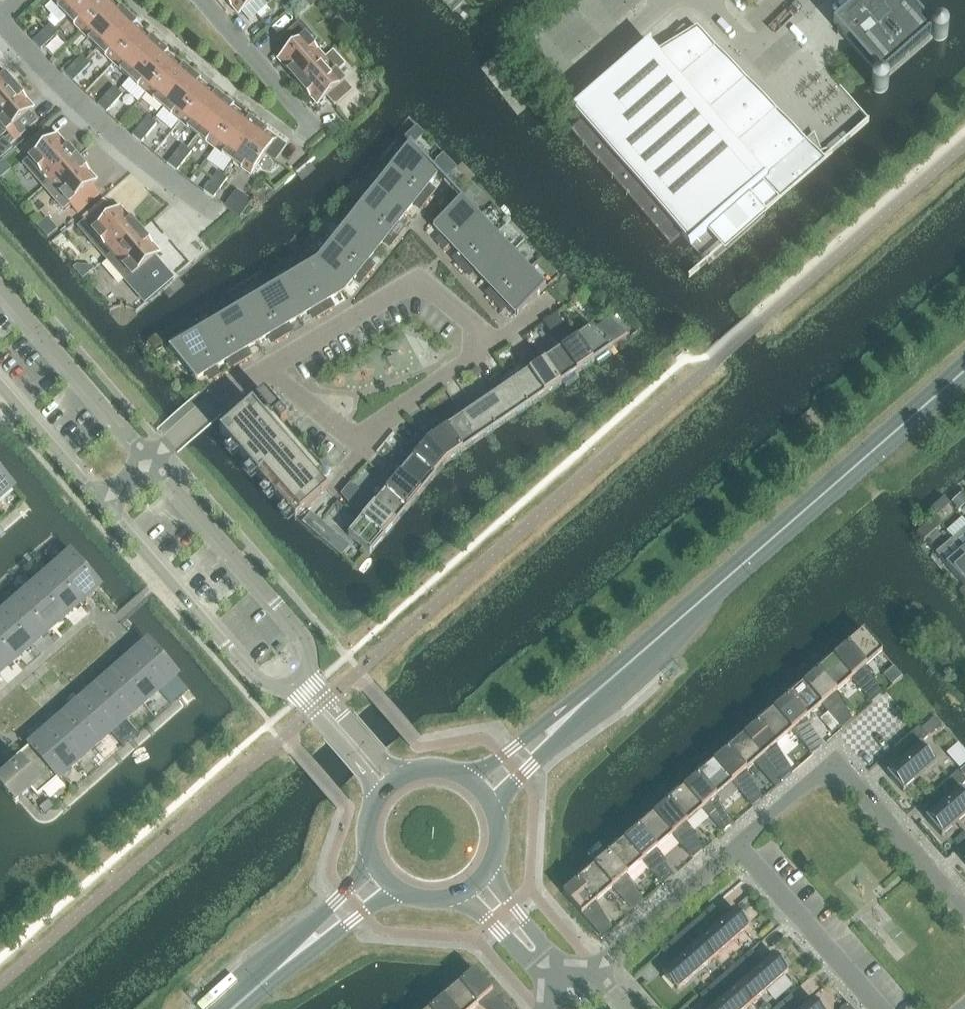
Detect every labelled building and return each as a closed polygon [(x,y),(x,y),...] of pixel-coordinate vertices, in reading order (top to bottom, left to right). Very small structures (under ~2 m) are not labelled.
[(66,17),(84,0),(52,0),(51,1),(66,17)] [(82,33),(113,2),(111,0),(84,0),(66,17),(82,33)] [(239,15),(256,0),(226,0),(239,15)] [(887,78),(934,37),(935,38),(937,39),(938,40),(939,40),(941,40),(943,40),(944,39),(945,38),(946,37),(947,37),(948,36),(948,34),(949,33),(949,32),(949,31),(948,29),(948,27),(947,25),(945,24),(943,23),(941,23),(939,23),(937,24),(936,24),(935,25),(913,0),(861,0),(831,27),(875,77),(874,78),(873,79),(872,80),(872,81),(872,82),(872,83),(872,85),(873,87),(874,89),(875,90),(876,91),(877,92),(879,92),(880,92),(882,92),(884,92),(886,91),(887,90),(888,89),(889,87),(889,86),(889,84),(889,83),(889,82),(889,81),(888,80),(888,79),(887,78)] [(82,33),(97,49),(128,17),(113,2),(82,33)] [(97,49),(113,64),(144,32),(128,17),(97,49)] [(278,60),(298,83),(325,59),(313,45),(318,42),(300,22),(277,42),(286,53),(278,60)] [(51,24),(42,33),(50,41),(59,33),(51,24)] [(571,124),(569,125),(670,244),(683,233),(691,243),(709,227),(725,246),(870,120),(869,119),(836,147),(821,153),(814,136),(805,143),(744,80),(697,31),(692,34),(684,26),(664,44),(668,49),(658,55),(649,44),(573,110),(579,116),(571,124)] [(113,64),(130,79),(159,46),(144,32),(113,64)] [(50,41),(42,33),(33,41),(41,50),(50,41)] [(130,79),(146,94),(175,61),(159,46),(130,79)] [(325,59),(298,83),(320,108),(329,100),(335,107),(335,106),(353,91),(338,73),(346,66),(334,52),(325,59)] [(82,57),(73,65),(82,73),(90,65),(82,57)] [(146,94),(163,108),(191,75),(175,61),(146,94)] [(82,73),(73,65),(65,74),(73,82),(82,73)] [(14,86),(0,70),(0,98),(14,86)] [(163,108),(180,122),(208,88),(191,75),(163,108)] [(0,98),(0,137),(1,137),(7,132),(15,142),(36,123),(28,114),(34,109),(14,86),(0,98)] [(114,87),(106,96),(115,104),(123,95),(114,87)] [(180,122),(198,136),(225,102),(208,88),(180,122)] [(115,104),(106,96),(98,105),(107,113),(115,104)] [(198,136),(215,150),(242,115),(225,102),(198,136)] [(215,150),(233,163),(259,127),(242,115),(215,150)] [(148,117),(140,126),(149,134),(157,124),(148,117)] [(149,134),(140,126),(132,136),(142,143),(149,134)] [(259,127),(233,163),(251,176),(266,155),(275,161),(286,146),(259,127)] [(24,165),(44,187),(77,158),(57,136),(52,140),(44,131),(22,150),(30,159),(24,165)] [(0,145),(0,151),(2,154),(11,146),(6,140),(0,145)] [(182,145),(175,155),(185,162),(192,153),(182,145)] [(411,145),(390,171),(428,201),(433,194),(426,188),(438,173),(411,145)] [(185,162),(175,155),(168,165),(177,172),(185,162)] [(446,156),(437,165),(449,177),(450,177),(459,169),(446,156)] [(77,158),(44,187),(64,210),(70,204),(78,214),(100,195),(92,185),(97,181),(77,158)] [(390,171),(375,189),(406,214),(415,202),(423,208),(428,201),(390,171)] [(218,172),(211,182),(221,189),(228,179),(218,172)] [(221,189),(211,182),(204,192),(214,199),(221,189)] [(375,189),(360,208),(398,238),(403,232),(396,226),(406,214),(375,189)] [(231,198),(225,207),(232,211),(234,213),(241,218),(247,210),(231,198)] [(79,227),(107,259),(140,230),(120,208),(115,212),(104,199),(81,218),(85,223),(79,227)] [(444,251),(450,245),(479,217),(462,199),(433,226),(444,238),(438,244),(444,251)] [(360,208),(345,227),(376,251),(385,239),(393,245),(398,238),(360,208)] [(454,262),(460,268),(467,262),(496,235),(479,217),(450,245),(461,256),(454,262)] [(345,227),(330,246),(361,270),(368,276),(374,269),(366,263),(376,251),(345,227)] [(140,230),(107,259),(127,282),(132,277),(140,287),(162,267),(154,258),(160,253),(140,230)] [(473,268),(484,280),(512,252),(496,235),(467,262),(460,268),(466,275),(473,268)] [(330,246),(317,262),(343,292),(355,277),(363,283),(368,276),(361,270),(330,246)] [(487,297),(494,304),(529,270),(512,252),(484,280),(494,291),(487,297)] [(317,262),(299,272),(324,314),(332,309),(327,301),(343,292),(317,262)] [(77,266),(74,268),(83,279),(94,270),(92,267),(77,266)] [(529,270),(494,304),(499,310),(506,303),(517,315),(546,288),(529,270)] [(299,272),(279,284),(299,318),(312,310),(317,318),(324,314),(299,272)] [(158,278),(150,285),(159,294),(166,288),(158,278)] [(279,284),(258,297),(283,338),(290,334),(286,326),(299,318),(279,284)] [(258,297),(237,309),(258,343),(271,335),(275,343),(283,338),(258,297)] [(237,309),(217,321),(242,363),(249,358),(244,350),(258,343),(237,309)] [(567,334),(556,341),(562,349),(577,372),(586,366),(596,360),(599,364),(612,355),(609,350),(614,347),(611,345),(628,335),(609,318),(592,328),(572,341),(567,334)] [(217,321),(196,333),(216,367),(229,359),(234,367),(242,363),(217,321)] [(161,333),(150,340),(154,348),(166,341),(161,333)] [(216,367),(196,333),(169,349),(196,380),(209,372),(214,380),(221,375),(216,367)] [(524,364),(529,371),(545,395),(563,382),(566,386),(580,377),(577,373),(577,372),(562,349),(540,364),(534,356),(524,364)] [(491,385),(496,394),(512,417),(545,395),(529,371),(506,387),(501,379),(491,385)] [(284,506),(278,512),(285,520),(292,514),(295,518),(328,490),(269,423),(274,418),(282,426),(288,420),(265,393),(220,432),(248,464),(241,470),(248,478),(255,472),(266,485),(259,491),(266,499),(273,493),(284,506)] [(458,408),(464,416),(480,439),(512,417),(496,394),(474,409),(468,401),(458,408)] [(421,434),(428,441),(447,462),(480,439),(464,416),(442,431),(436,423),(421,434)] [(417,454),(400,474),(422,492),(447,462),(428,441),(421,434),(410,448),(417,454)] [(393,483),(375,505),(396,523),(422,492),(400,474),(393,468),(385,477),(393,483)] [(14,487),(0,472),(0,499),(14,487)] [(951,501),(959,509),(964,504),(964,497),(961,492),(951,501)] [(363,519),(348,536),(362,547),(370,554),(396,523),(375,505),(368,500),(357,513),(363,519)] [(943,507),(933,516),(941,524),(950,516),(943,507)] [(318,537),(326,527),(310,513),(301,523),(318,537)] [(953,538),(964,552),(964,528),(953,538)] [(936,553),(964,586),(959,591),(964,597),(964,552),(953,538),(936,553)] [(72,554),(54,569),(82,602),(100,587),(72,554)] [(54,569),(37,584),(66,616),(82,602),(54,569)] [(37,584),(21,598),(50,631),(66,616),(37,584)] [(21,598),(5,612),(33,645),(50,631),(21,598)] [(0,616),(0,639),(17,659),(33,645),(5,612),(0,616)] [(865,631),(834,658),(852,679),(858,686),(868,678),(862,670),(878,657),(882,653),(883,652),(865,631)] [(17,659),(0,639),(0,674),(17,659)] [(149,642),(131,658),(159,691),(177,675),(149,642)] [(131,658),(114,672),(143,705),(159,691),(131,658)] [(834,658),(804,684),(822,705),(828,712),(838,704),(832,697),(852,679),(834,658)] [(114,672),(98,686),(127,719),(143,705),(114,672)] [(804,684),(774,710),(792,731),(798,738),(808,730),(802,723),(822,705),(804,684)] [(98,686),(82,701),(111,734),(127,719),(98,686)] [(82,701),(66,715),(94,748),(111,734),(82,701)] [(774,710),(744,736),(762,757),(769,764),(779,756),(772,748),(792,731),(774,710)] [(902,761),(887,773),(889,775),(891,773),(893,775),(891,777),(900,788),(903,786),(905,788),(902,791),(904,792),(938,762),(922,743),(928,738),(927,736),(942,723),(934,714),(923,724),(919,727),(892,750),(893,751),(902,761)] [(66,715),(48,730),(77,763),(94,748),(66,715)] [(48,730),(31,745),(60,778),(77,763),(48,730)] [(744,736),(714,762),(733,783),(739,790),(749,782),(743,774),(758,761),(762,757),(744,736)] [(958,742),(946,753),(959,768),(964,763),(964,750),(958,742)] [(15,771),(32,790),(38,797),(60,778),(31,745),(9,764),(15,771)] [(714,762),(684,789),(702,810),(709,817),(718,808),(712,801),(733,783),(714,762)] [(15,771),(0,784),(0,785),(16,804),(32,790),(15,771)] [(932,796),(940,805),(926,818),(927,820),(930,817),(932,820),(930,822),(939,833),(941,831),(943,833),(941,835),(942,837),(964,817),(964,793),(960,788),(964,784),(964,780),(958,772),(931,795),(932,796)] [(684,789),(654,815),(672,836),(679,843),(689,834),(682,827),(702,810),(684,789)] [(54,807),(48,800),(39,808),(45,815),(54,807)] [(654,815),(624,841),(643,862),(649,869),(659,860),(652,853),(672,836),(654,815)] [(624,841),(594,867),(613,888),(619,895),(629,886),(623,879),(643,862),(624,841)] [(571,887),(564,893),(582,914),(588,922),(589,921),(598,913),(592,906),(613,888),(594,867),(571,887)] [(699,941),(715,959),(750,928),(734,910),(725,917),(711,930),(700,918),(697,921),(688,928),(699,941)] [(679,990),(715,959),(699,941),(688,928),(679,936),(670,944),(680,956),(672,964),(663,972),(679,990)] [(737,985),(753,1004),(789,973),(773,954),(764,962),(752,972),(742,960),(727,973),(737,985)] [(444,997),(454,1008),(473,1008),(483,1000),(490,1007),(500,999),(475,970),(471,974),(444,997)] [(753,1004),(737,985),(727,973),(709,989),(719,1001),(711,1008),(710,1008),(747,1008),(753,1004)] [(431,1008),(454,1008),(444,997),(431,1008)] [(812,999),(803,1007),(800,1008),(821,1008),(812,999)]
